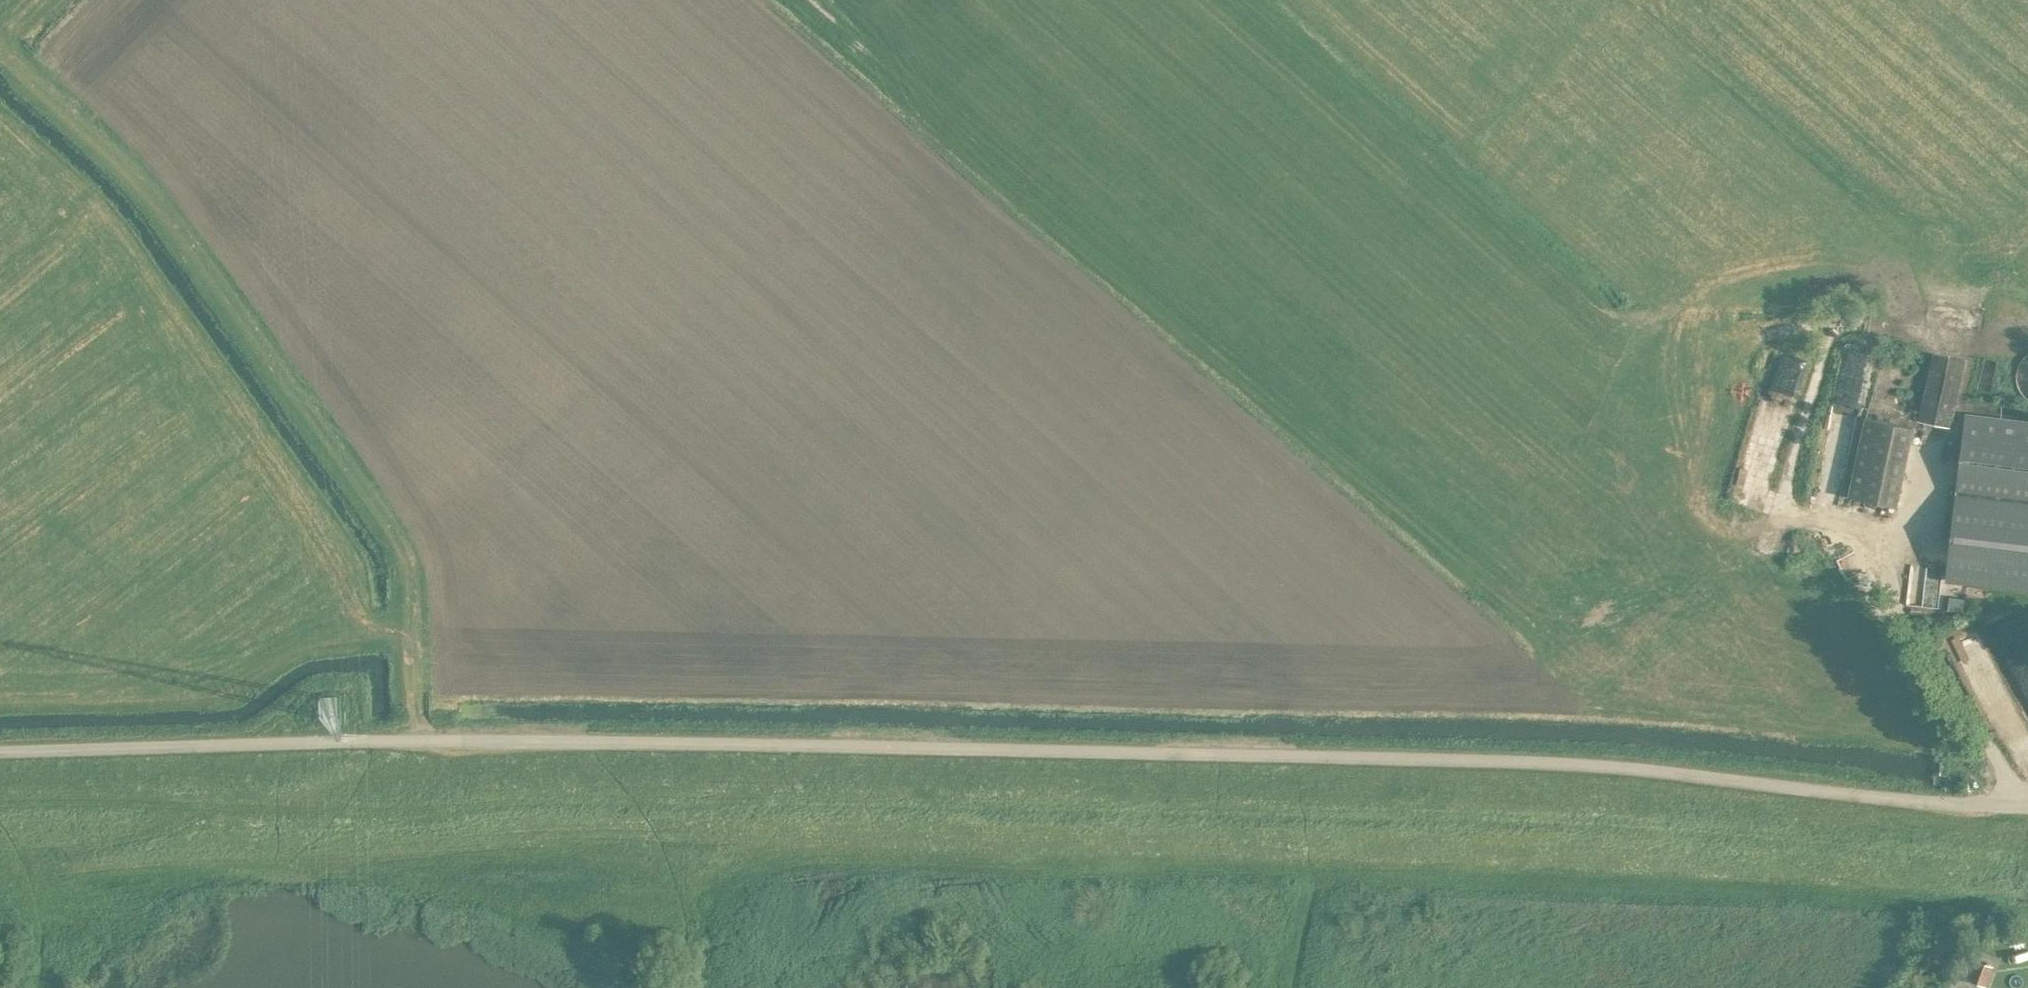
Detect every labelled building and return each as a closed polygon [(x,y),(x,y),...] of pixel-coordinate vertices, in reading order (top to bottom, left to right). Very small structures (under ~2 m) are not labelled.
[(1963,357),(1930,350),(1916,417),(1949,424),(1963,357)] [(1954,498),(1944,574),(2027,584),(2027,420),(1964,412),(1954,498)] [(1894,504),(1911,425),(1864,414),(1846,493),(1894,504)] [(1763,511),(1763,493),(1743,493),(1742,510),(1763,511)] [(1931,579),(1929,545),(1900,547),(1902,581),(1931,579)] [(1982,981),(1989,963),(1976,958),(1969,976),(1982,981)]
